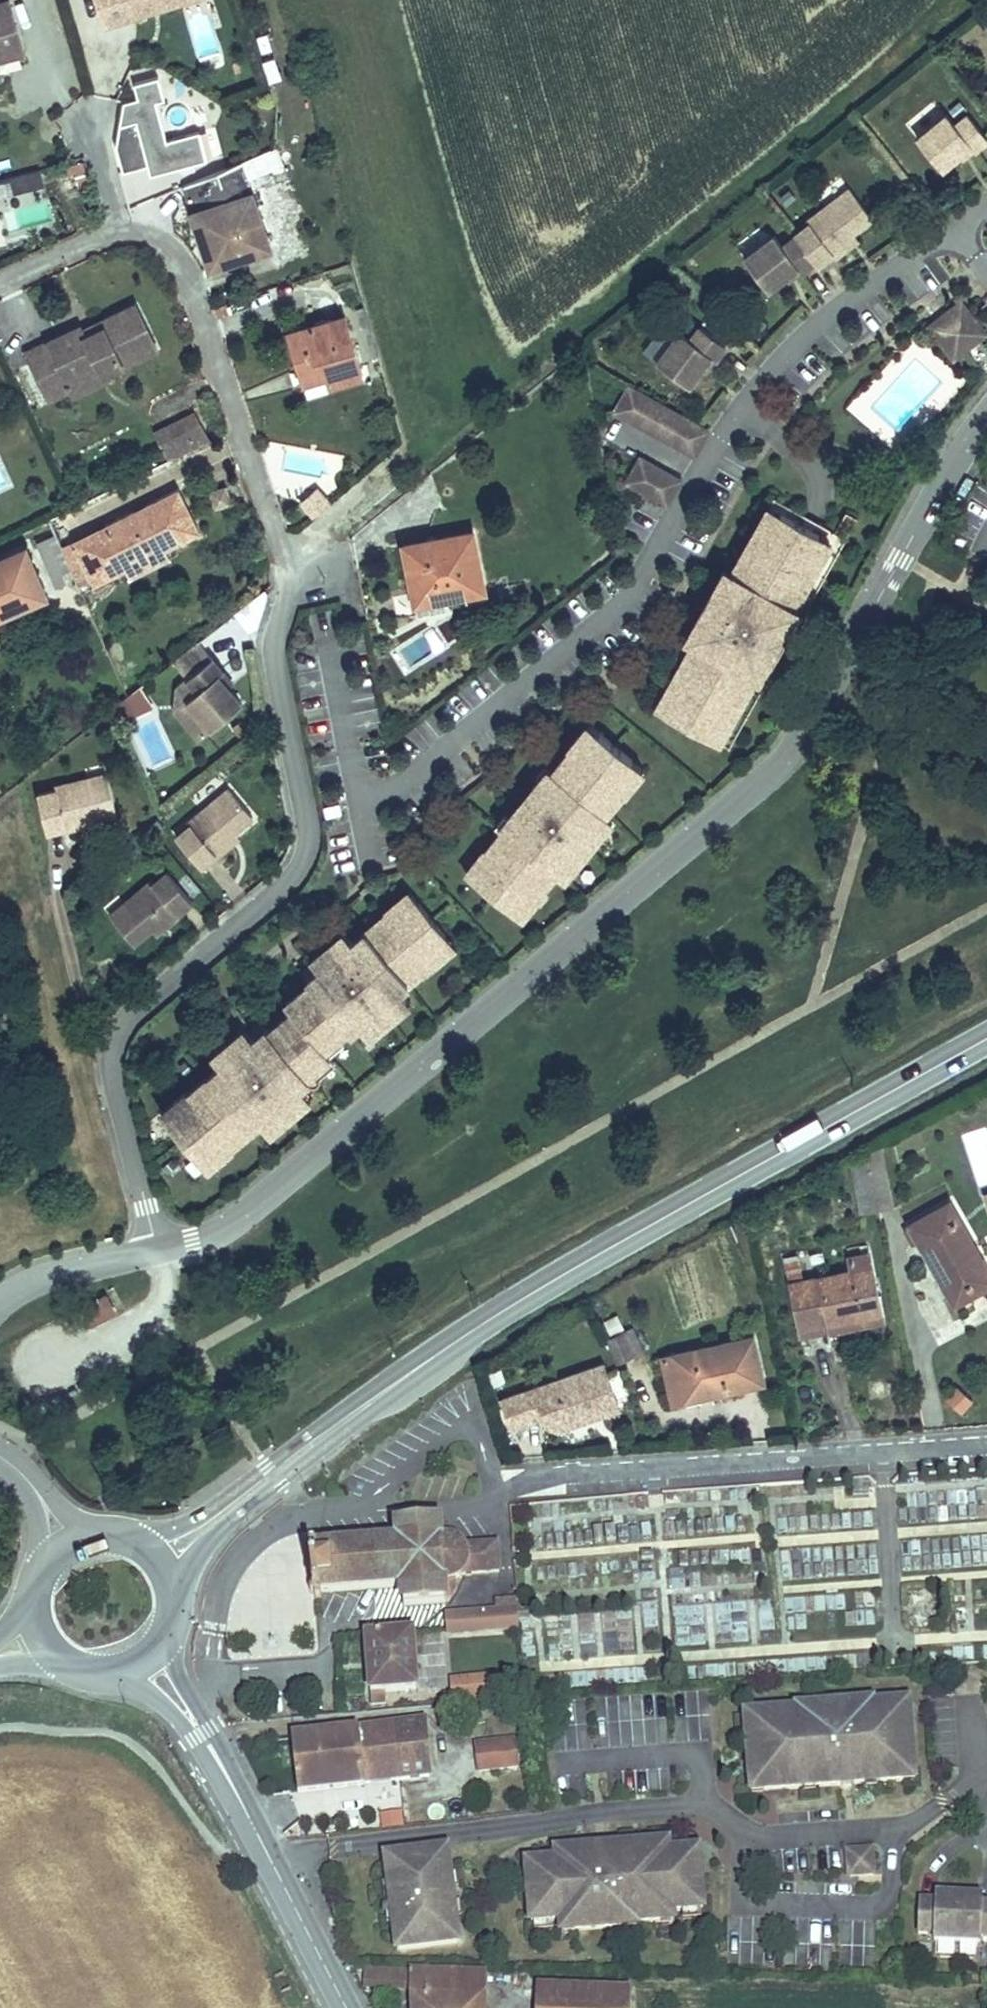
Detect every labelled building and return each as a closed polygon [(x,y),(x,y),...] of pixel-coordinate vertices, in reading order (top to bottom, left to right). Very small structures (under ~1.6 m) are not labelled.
[(105,25),(153,11),(150,2),(155,0),(97,0),(105,25)] [(153,11),(160,9),(158,0),(155,0),(150,2),(153,11)] [(160,9),(183,2),(182,0),(158,0),(160,9)] [(17,15),(13,1),(0,4),(0,19),(17,15)] [(187,16),(198,59),(224,52),(212,9),(187,16)] [(4,54),(5,59),(26,54),(17,15),(0,19),(0,54),(4,54)] [(269,80),(280,77),(273,55),(262,59),(269,80)] [(140,100),(125,104),(118,148),(125,174),(150,167),(152,178),(178,171),(195,166),(208,163),(201,134),(168,143),(158,104),(166,102),(160,79),(136,86),(140,100)] [(917,138),(942,168),(959,155),(971,145),(975,149),(986,139),(986,138),(968,114),(955,123),(947,114),(917,138)] [(971,145),(959,155),(963,159),(975,149),(971,145)] [(273,149),(223,168),(224,169),(185,185),(212,265),(270,246),(245,179),(280,165),(273,149)] [(78,160),(65,170),(78,188),(91,178),(78,160)] [(195,166),(178,171),(185,175),(196,172),(195,166)] [(42,170),(12,174),(14,191),(44,187),(42,170)] [(13,194),(10,179),(0,181),(0,196),(13,194)] [(872,218),(850,189),(808,221),(810,224),(795,235),(815,261),(818,265),(834,253),(831,249),(853,232),(872,218)] [(857,238),(853,232),(831,249),(834,253),(835,255),(857,238)] [(775,235),(744,257),(768,289),(785,276),(798,267),(801,272),(815,261),(795,235),(783,245),(775,235)] [(798,267),(785,276),(789,281),(801,272),(798,267)] [(961,302),(953,308),(962,320),(971,314),(961,302)] [(102,368),(105,375),(158,349),(137,305),(103,322),(106,329),(88,338),(84,331),(82,328),(27,354),(51,401),(73,390),(69,383),(102,368)] [(953,308),(929,326),(954,358),(986,333),(971,314),(962,320),(953,308)] [(289,334),(300,373),(324,367),(328,378),(330,386),(362,377),(345,317),(289,334)] [(103,322),(84,331),(88,338),(106,329),(103,322)] [(680,330),(657,361),(689,384),(702,368),(711,355),(716,358),(726,345),(700,325),(690,338),(680,330)] [(711,355),(702,368),(706,371),(716,358),(711,355)] [(324,367),(300,373),(303,385),(328,378),(324,367)] [(69,383),(73,390),(75,396),(108,381),(105,375),(102,368),(69,383)] [(629,386),(616,411),(695,455),(708,431),(629,386)] [(195,412),(155,432),(169,461),(209,441),(195,412)] [(641,458),(627,482),(663,502),(677,478),(641,458)] [(677,478),(663,502),(667,504),(680,480),(677,478)] [(219,511),(234,503),(227,488),(212,497),(219,511)] [(332,505),(319,488),(301,503),(314,519),(332,505)] [(163,545),(165,549),(199,532),(178,490),(143,508),(147,516),(139,521),(134,512),(105,527),(109,533),(78,549),(75,541),(62,548),(79,587),(92,581),(95,585),(128,569),(125,564),(163,545)] [(835,531),(774,496),(751,537),(753,538),(741,558),(739,558),(730,574),(725,571),(712,593),(714,594),(704,612),(702,611),(690,633),(697,638),(676,676),(675,675),(656,707),(730,748),(858,518),(846,512),(835,531)] [(147,516),(143,508),(134,512),(139,521),(147,516)] [(109,533),(105,527),(75,541),(78,549),(109,533)] [(406,542),(414,585),(436,580),(440,598),(487,588),(475,528),(406,542)] [(58,588),(66,584),(46,537),(38,541),(58,588)] [(125,564),(128,569),(132,577),(169,558),(165,549),(163,545),(125,564)] [(49,597),(27,546),(0,557),(0,618),(49,597)] [(436,580),(414,585),(417,602),(440,598),(436,580)] [(176,711),(199,739),(242,703),(219,675),(223,671),(202,646),(177,666),(187,679),(198,691),(188,699),(189,700),(176,711)] [(198,691),(187,679),(177,687),(175,710),(176,711),(189,700),(188,699),(198,691)] [(136,709),(133,704),(120,711),(123,716),(136,709)] [(136,709),(123,716),(126,721),(139,714),(136,709)] [(579,736),(590,744),(600,732),(589,723),(579,736)] [(477,882),(510,909),(520,896),(532,906),(537,899),(539,900),(548,890),(545,887),(558,871),(565,862),(572,867),(582,856),(580,854),(593,838),(595,839),(605,827),(598,822),(605,813),(622,792),(623,793),(634,780),(623,771),(633,759),(600,732),(590,744),(579,736),(568,748),(569,749),(552,770),(544,779),(537,773),(528,785),(532,788),(509,816),(505,813),(498,822),(505,828),(498,837),(488,849),(487,848),(476,861),(487,870),(477,882)] [(644,768),(633,759),(623,771),(634,780),(644,768)] [(545,764),(537,773),(544,779),(552,770),(545,764)] [(92,815),(116,809),(107,773),(55,786),(56,790),(38,794),(47,831),(66,826),(65,821),(92,815)] [(191,825),(177,837),(201,866),(217,853),(214,850),(234,832),(253,816),(229,788),(189,823),(191,825)] [(605,813),(598,822),(605,827),(612,819),(605,813)] [(66,826),(67,829),(94,822),(92,815),(65,821),(66,826)] [(490,830),(498,837),(505,828),(498,822),(490,830)] [(217,853),(219,856),(240,838),(234,832),(214,850),(217,853)] [(476,861),(466,873),(477,882),(487,870),(476,861)] [(558,871),(565,877),(572,867),(565,862),(558,871)] [(151,881),(110,915),(134,943),(153,928),(174,910),(177,914),(192,901),(168,872),(153,884),(151,881)] [(409,891),(397,901),(407,912),(419,902),(409,891)] [(520,896),(510,909),(521,918),(532,906),(520,896)] [(183,1112),(171,1123),(198,1155),(210,1145),(220,1156),(232,1145),(231,1144),(253,1126),(252,1125),(259,1119),(267,1128),(277,1119),(274,1115),(284,1106),(294,1098),(297,1102),(308,1093),(299,1084),(306,1078),(307,1080),(308,1082),(311,1083),(314,1083),(317,1082),(319,1080),(321,1077),(321,1073),(319,1070),(317,1068),(332,1056),(330,1054),(346,1042),(340,1035),(348,1028),(350,1030),(358,1023),(366,1031),(376,1023),(373,1019),(383,1010),(393,1002),(397,1006),(407,997),(401,988),(429,965),(430,966),(443,955),(434,944),(446,934),(419,902),(407,912),(397,901),(385,912),(387,914),(354,943),(351,938),(343,945),(341,942),(333,949),(324,957),(326,960),(318,966),(320,969),(308,980),(309,982),(286,1002),(292,1010),(268,1029),(267,1027),(254,1037),(251,1034),(244,1041),(241,1039),(232,1046),(225,1053),(226,1055),(219,1062),(222,1065),(210,1075),(209,1074),(187,1092),(187,1091),(174,1101),(183,1112)] [(174,910),(153,928),(158,934),(179,917),(177,914),(174,910)] [(344,931),(328,944),(333,949),(341,942),(343,945),(351,938),(344,931)] [(446,934),(434,944),(443,955),(455,945),(446,934)] [(328,944),(311,958),(318,966),(326,960),(324,957),(333,949),(328,944)] [(411,1001),(407,997),(397,1006),(393,1002),(383,1010),(390,1018),(411,1001)] [(390,1018),(383,1010),(373,1019),(376,1023),(366,1031),(369,1036),(390,1018)] [(245,1027),(229,1041),(232,1046),(241,1039),(244,1041),(251,1034),(245,1027)] [(229,1041),(212,1054),(219,1062),(226,1055),(225,1053),(232,1046),(229,1041)] [(284,1106),(290,1114),(311,1097),(308,1093),(297,1102),(294,1098),(284,1106)] [(162,1112),(171,1123),(183,1112),(174,1101),(162,1112)] [(267,1128),(270,1132),(290,1114),(284,1106),(274,1115),(277,1119),(267,1128)] [(210,1145),(198,1155),(207,1166),(220,1156),(210,1145)] [(949,1205),(912,1225),(956,1304),(986,1286),(986,1272),(949,1205)] [(813,1277),(808,1253),(788,1257),(792,1281),(813,1277)] [(886,1319),(871,1254),(852,1258),(855,1272),(793,1286),(803,1329),(833,1322),(834,1331),(886,1319)] [(82,1308),(92,1328),(116,1315),(106,1296),(82,1308)] [(624,1333),(635,1355),(645,1350),(633,1328),(624,1333)] [(635,1355),(624,1333),(608,1341),(620,1363),(635,1355)] [(764,1383),(754,1337),(675,1356),(662,1359),(673,1403),(686,1401),(684,1393),(712,1387),(713,1394),(764,1383)] [(604,1366),(503,1401),(513,1429),(544,1418),(547,1425),(560,1432),(595,1420),(592,1412),(599,1410),(602,1417),(620,1411),(604,1366)] [(956,1391),(946,1403),(961,1416),(971,1405),(956,1391)] [(595,1420),(602,1417),(599,1410),(592,1412),(595,1420)] [(466,1577),(502,1575),(499,1545),(467,1547),(459,1544),(449,1542),(450,1540),(452,1536),(452,1533),(451,1530),(448,1527),(445,1525),(442,1525),(442,1522),(400,1525),(402,1545),(321,1551),(320,1547),(315,1547),(315,1552),(310,1552),(311,1558),(315,1557),(317,1587),(313,1587),(314,1593),(318,1593),(318,1597),(323,1597),(323,1593),(404,1587),(406,1607),(448,1605),(448,1602),(450,1601),(453,1599),(455,1597),(456,1593),(456,1590),(455,1586),(452,1584),(455,1583),(461,1581),(466,1577)] [(520,1612),(449,1618),(450,1632),(450,1637),(516,1632),(522,1631),(520,1612)] [(419,1692),(415,1635),(369,1639),(374,1706),(388,1705),(387,1695),(419,1692)] [(447,1695),(447,1705),(467,1704),(467,1702),(492,1699),(491,1679),(455,1682),(456,1694),(447,1695)] [(873,1703),(863,1704),(864,1706),(864,1714),(874,1713),(874,1708),(873,1703)] [(467,1714),(467,1704),(447,1705),(448,1715),(467,1714)] [(912,1705),(901,1706),(902,1715),(912,1714),(912,1705)] [(917,1773),(912,1714),(902,1715),(901,1706),(874,1708),(874,1713),(864,1714),(864,1706),(811,1710),(812,1717),(802,1718),(802,1713),(759,1716),(760,1727),(749,1727),(753,1784),(764,1783),(765,1793),(807,1790),(807,1785),(817,1784),(817,1789),(869,1785),(869,1780),(879,1780),(879,1785),(907,1783),(906,1774),(917,1773)] [(811,1708),(801,1709),(802,1713),(802,1718),(812,1717),(811,1710),(811,1708)] [(759,1716),(748,1717),(749,1727),(760,1727),(759,1716)] [(362,1732),(368,1785),(433,1778),(427,1724),(362,1732)] [(368,1785),(362,1732),(295,1740),(301,1793),(368,1785)] [(519,1769),(515,1742),(479,1747),(483,1774),(519,1769)] [(917,1773),(906,1774),(907,1783),(918,1782),(917,1773)] [(879,1780),(869,1780),(869,1785),(870,1790),(880,1790),(879,1785),(879,1780)] [(764,1783),(753,1784),(754,1794),(765,1793),(764,1783)] [(817,1784),(807,1785),(807,1790),(808,1795),(817,1794),(817,1789),(817,1784)] [(378,1813),(381,1829),(404,1826),(401,1809),(378,1813)] [(670,1841),(660,1842),(660,1847),(660,1852),(671,1851),(670,1841)] [(634,1845),(623,1845),(623,1850),(624,1856),(634,1855),(634,1850),(634,1845)] [(678,1914),(707,1911),(702,1853),(673,1855),(672,1851),(671,1851),(660,1852),(660,1847),(634,1850),(634,1855),(624,1856),(623,1850),(571,1855),(572,1860),(561,1861),(559,1861),(560,1865),(530,1868),(535,1926),(566,1924),(566,1928),(567,1928),(578,1927),(579,1935),(631,1930),(630,1922),(640,1921),(640,1926),(667,1924),(666,1919),(677,1918),(678,1918),(678,1914)] [(571,1850),(560,1851),(561,1861),(572,1860),(571,1855),(571,1850)] [(875,1852),(850,1853),(851,1879),(876,1877),(875,1852)] [(449,1853),(388,1861),(392,1888),(395,1887),(397,1907),(394,1908),(395,1909),(398,1908),(400,1928),(397,1928),(401,1955),(462,1947),(459,1920),(455,1920),(453,1907),(457,1907),(457,1906),(419,1911),(417,1898),(455,1893),(455,1892),(451,1892),(450,1879),(453,1879),(449,1853)] [(453,1879),(450,1879),(451,1892),(455,1892),(461,1891),(459,1878),(453,1879)] [(392,1888),(385,1889),(388,1909),(394,1908),(397,1907),(395,1887),(392,1888)] [(457,1906),(455,1893),(417,1898),(419,1911),(457,1906)] [(927,1905),(925,1937),(941,1938),(941,1945),(986,1947),(986,1902),(943,1900),(943,1905),(927,1905)] [(457,1907),(453,1907),(455,1920),(459,1920),(465,1919),(463,1906),(457,1907)] [(395,1909),(394,1908),(388,1909),(391,1929),(397,1928),(400,1928),(398,1908),(395,1909)] [(678,1927),(677,1918),(666,1919),(667,1924),(667,1928),(678,1927)] [(640,1921),(630,1922),(631,1930),(631,1932),(641,1931),(640,1926),(640,1921)] [(578,1927),(567,1928),(568,1937),(579,1936),(579,1935),(578,1927)] [(414,1986),(414,1973),(367,1972),(367,1991),(372,1991),(372,1986),(414,1986)] [(417,1992),(417,1998),(487,1998),(487,1975),(414,1973),(414,1986),(372,1986),(372,1991),(417,1992)] [(294,1991),(286,1974),(276,1979),(284,1996),(294,1991)] [(571,1992),(540,1991),(539,2007),(571,2007),(571,1992)] [(571,1992),(571,2007),(629,2007),(629,1994),(571,1992)] [(417,1998),(417,2007),(488,2007),(487,1998),(417,1998)]
